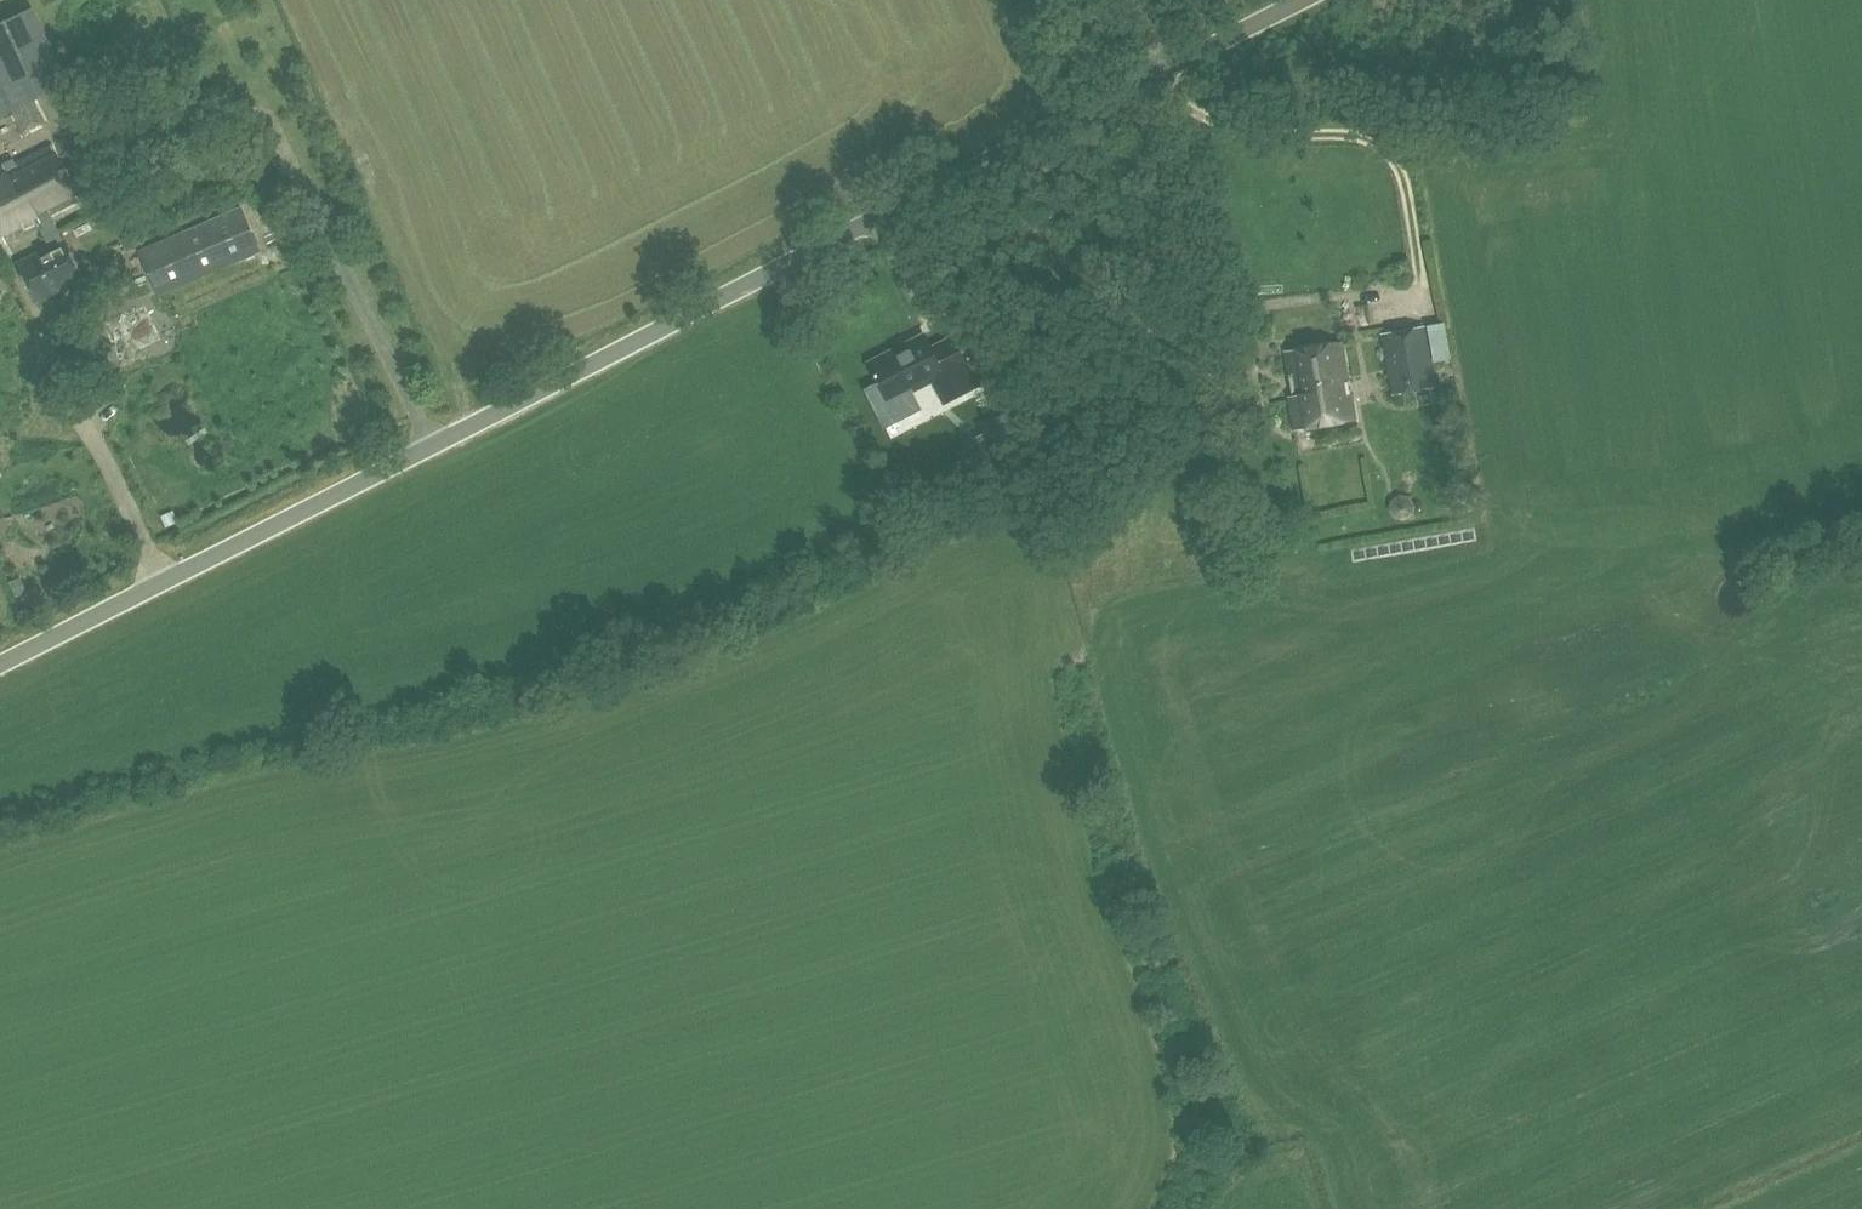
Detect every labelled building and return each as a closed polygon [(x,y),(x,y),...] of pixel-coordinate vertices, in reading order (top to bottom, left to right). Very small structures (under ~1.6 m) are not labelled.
[(68,83),(32,7),(0,22),(0,115),(12,109),(23,132),(45,122),(34,99),(68,83)] [(51,146),(16,163),(14,158),(3,163),(4,165),(0,167),(0,227),(7,241),(39,225),(45,236),(58,230),(51,214),(78,200),(51,146)] [(243,205),(193,227),(138,250),(158,294),(262,250),(243,205)] [(36,301),(83,278),(64,239),(63,240),(58,230),(45,236),(50,246),(17,262),(36,301)] [(1427,325),(1434,361),(1451,358),(1444,321),(1427,325)] [(1436,386),(1424,326),(1381,333),(1393,394),(1436,386)] [(978,385),(952,338),(931,349),(925,337),(869,365),(886,400),(932,377),(945,402),(978,385)] [(1355,418),(1341,341),(1284,351),(1292,395),(1288,396),(1294,429),(1355,418)] [(1347,474),(1363,472),(1362,455),(1345,457),(1347,474)]
